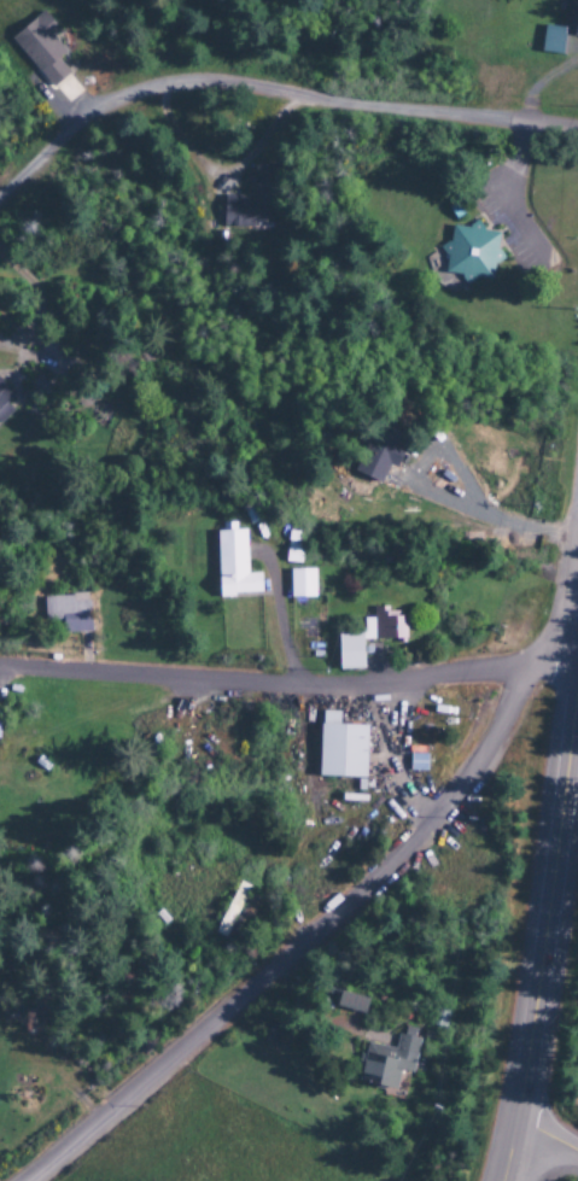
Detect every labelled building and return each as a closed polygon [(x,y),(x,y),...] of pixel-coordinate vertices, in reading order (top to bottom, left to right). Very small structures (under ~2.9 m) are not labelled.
[(539,53),(563,56),(565,36),(577,37),(577,9),(563,7),(561,29),(542,27),(539,53)] [(56,60),(64,53),(51,38),(58,32),(39,11),(8,41),(51,87),(67,72),(56,60)] [(273,228),(277,165),(251,164),(249,198),(222,197),(220,225),(273,228)] [(445,209),(453,220),(466,210),(459,199),(445,209)] [(443,274),(459,276),(459,279),(465,287),(473,281),(473,279),(489,281),(492,264),(495,264),(502,259),(496,251),(495,250),(497,234),(480,232),(480,229),(475,222),(467,227),(467,229),(450,227),(448,244),(444,242),(437,249),(443,257),(445,257),(443,274)] [(380,441),(368,436),(351,471),(381,486),(404,439),(386,430),(380,441)] [(259,596),(259,574),(245,574),(244,531),(214,532),(216,597),(259,596)] [(312,571),(288,571),(288,599),(313,599),(312,571)] [(59,635),(89,634),(88,596),(42,598),(44,624),(59,623),(59,635)] [(388,607),(371,608),(372,619),(361,619),(362,642),(404,640),(403,618),(388,618),(388,607)] [(335,636),(336,671),(361,671),(360,635),(335,636)] [(364,727),(337,727),(337,713),(318,713),(316,778),(363,779),(364,727)] [(425,773),(425,748),(408,748),(408,772),(425,773)] [(410,1075),(418,1041),(396,1036),(393,1050),(364,1044),(355,1083),(393,1092),(397,1072),(410,1075)]
